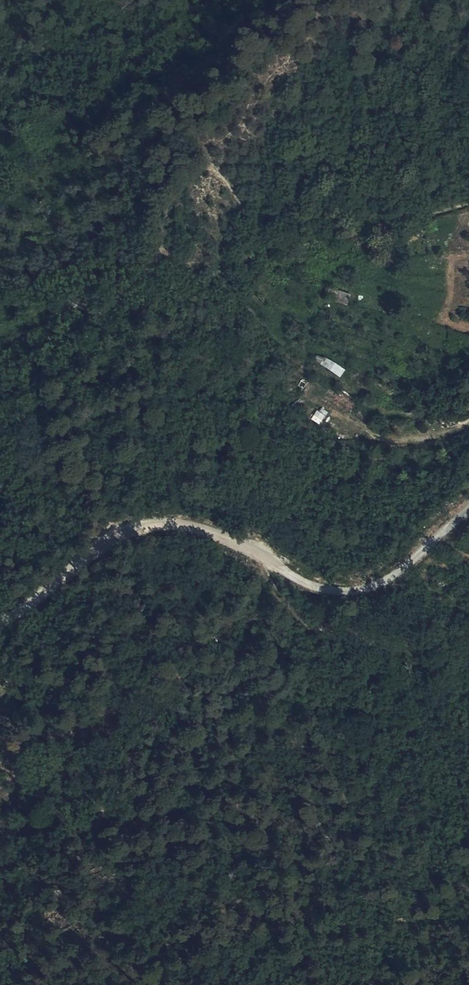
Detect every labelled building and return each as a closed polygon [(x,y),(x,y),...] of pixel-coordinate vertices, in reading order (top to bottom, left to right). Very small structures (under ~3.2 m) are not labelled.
[(409,86),(415,93),(423,87),(417,80),(409,86)] [(43,242),(43,232),(34,232),(34,243),(43,242)] [(333,280),(325,280),(324,290),(333,291),(333,280)] [(200,308),(191,301),(183,309),(190,317),(200,308)] [(326,358),(324,364),(342,372),(344,366),(326,358)]
